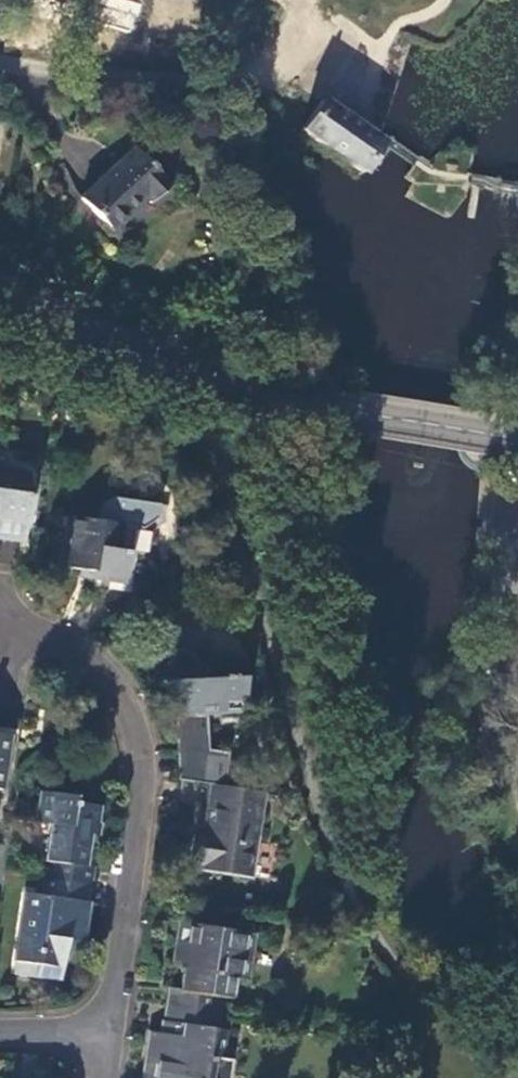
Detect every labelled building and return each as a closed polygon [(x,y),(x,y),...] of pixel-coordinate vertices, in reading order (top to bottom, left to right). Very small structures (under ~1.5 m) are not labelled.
[(83,19),(131,34),(142,0),(89,0),(83,19)] [(358,174),(378,141),(319,97),(295,131),(321,149),(358,174)] [(152,200),(169,185),(136,147),(83,198),(113,229),(148,196),(152,200)] [(24,541),(32,496),(27,495),(30,475),(0,470),(0,537),(24,541)] [(168,509),(114,498),(99,509),(96,521),(70,516),(61,567),(87,572),(86,577),(123,584),(133,529),(152,533),(165,525),(168,509)] [(179,782),(207,787),(220,788),(223,758),(203,755),(201,712),(238,714),(241,680),(212,676),(183,653),(158,682),(178,699),(179,782)] [(2,791),(10,738),(0,736),(0,790),(2,791)] [(251,878),(265,795),(220,788),(207,787),(205,804),(209,804),(206,836),(197,835),(193,869),(251,878)] [(42,880),(93,887),(97,869),(86,867),(91,837),(95,837),(100,808),(73,804),(73,797),(40,793),(34,824),(50,825),(42,880)] [(84,941),(93,887),(42,880),(40,898),(25,896),(15,962),(37,966),(35,978),(60,981),(67,941),(84,941)] [(168,1007),(218,1015),(220,1000),(228,1001),(234,978),(248,979),(255,935),(177,923),(170,966),(185,969),(181,990),(170,989),(168,1007)] [(218,1015),(168,1007),(164,1034),(153,1033),(145,1077),(230,1077),(233,1064),(222,1060),(226,1031),(217,1029),(218,1015)]
